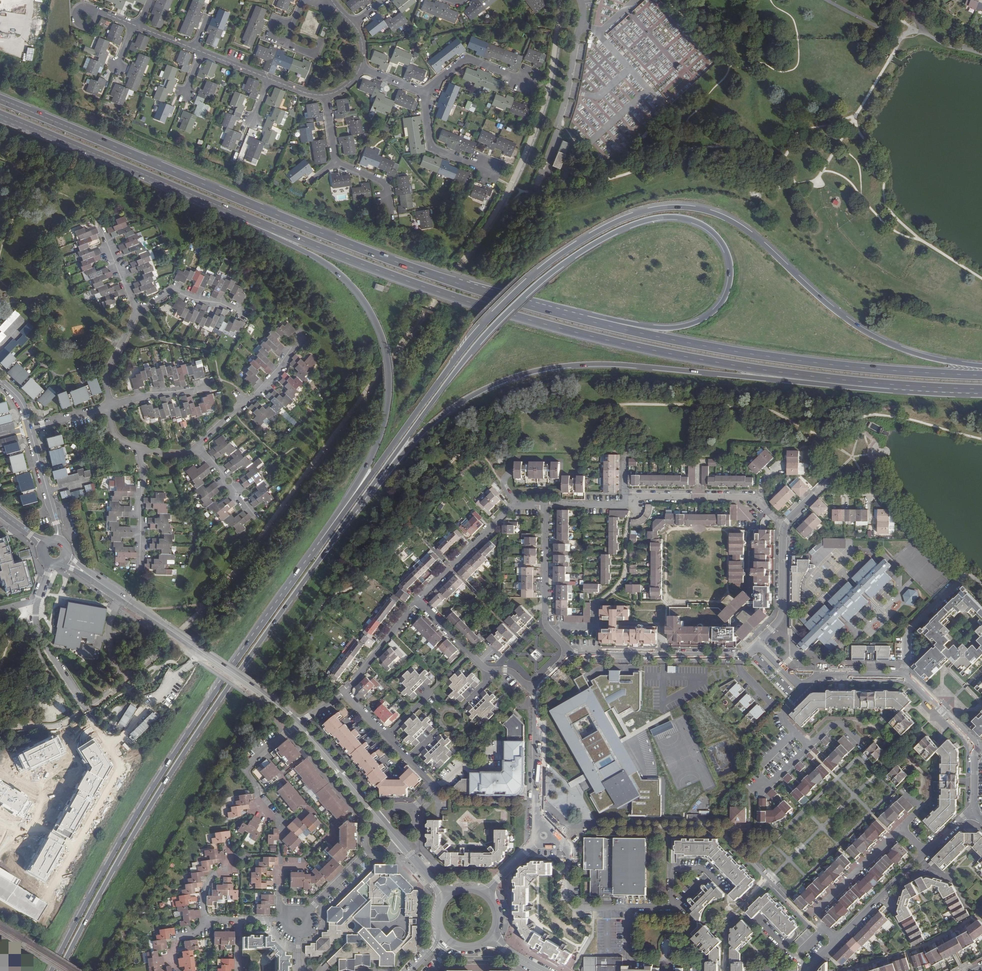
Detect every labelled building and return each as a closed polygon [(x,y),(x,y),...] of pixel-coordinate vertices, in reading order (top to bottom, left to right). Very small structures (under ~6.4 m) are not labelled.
[(122,10),(125,4),(126,1),(126,0),(107,0),(116,4),(115,7),(122,10)] [(154,6),(167,11),(171,0),(161,0),(161,1),(158,0),(157,0),(154,6)] [(200,22),(203,14),(200,13),(203,3),(205,0),(194,0),(187,16),(200,22)] [(294,0),(279,0),(276,8),(286,11),(289,2),(293,3),(294,0)] [(347,4),(353,13),(361,6),(363,9),(370,4),(367,0),(352,0),(347,4)] [(392,2),(400,13),(415,1),(414,0),(400,0),(394,0),(392,2)] [(437,16),(442,4),(435,1),(434,4),(424,0),(421,9),(437,16)] [(478,0),(472,0),(469,2),(472,5),(464,12),(470,19),(484,8),(478,0)] [(484,8),(495,0),(478,0),(484,8)] [(546,4),(543,1),(543,0),(539,0),(538,1),(538,0),(525,0),(535,13),(546,4)] [(978,9),(981,0),(968,0),(966,5),(978,9)] [(450,7),(442,4),(437,16),(455,23),(458,14),(448,10),(450,7)] [(167,11),(154,6),(151,14),(155,16),(151,25),(160,29),(167,11)] [(250,23),(262,28),(264,25),(265,21),(262,19),(266,10),(257,6),(250,23)] [(212,18),(209,25),(222,30),(229,13),(220,10),(216,19),(212,18)] [(374,22),(366,28),(372,36),(382,27),(379,22),(382,19),(377,13),(371,18),(374,22)] [(392,32),(406,20),(400,13),(392,20),(390,17),(384,22),(392,32)] [(197,29),(200,22),(187,16),(180,33),(190,37),(194,28),(197,29)] [(256,34),(260,35),(262,28),(250,23),(243,40),(246,41),(244,45),(251,48),(256,34)] [(106,41),(108,42),(119,46),(122,39),(119,37),(122,27),(113,24),(108,37),(106,41)] [(222,30),(209,25),(206,32),(210,34),(206,43),(215,47),(222,30)] [(131,42),(128,50),(136,52),(137,48),(143,50),(148,38),(139,34),(135,43),(131,42)] [(99,57),(105,60),(107,56),(108,53),(105,52),(108,42),(106,41),(99,38),(93,55),(99,57)] [(475,54),(482,57),(487,46),(488,45),(470,38),(467,47),(476,51),(475,54)] [(442,51),(449,59),(457,53),(459,56),(465,51),(457,40),(442,51)] [(272,62),(275,57),(278,50),(270,46),(269,50),(259,46),(255,55),(268,61),(272,62)] [(487,46),(482,57),(489,60),(491,57),(500,61),(504,51),(492,46),(491,47),(487,46)] [(32,62),(35,49),(27,47),(24,60),(32,62)] [(412,56),(394,49),(389,62),(397,65),(399,62),(408,65),(412,56)] [(544,56),(527,49),(524,59),(534,63),(532,66),(539,69),(542,62),(544,56)] [(277,64),(289,69),(293,60),(283,56),(285,52),(278,50),(275,57),(272,62),(272,64),(276,66),(277,64)] [(181,70),(188,73),(191,66),(187,64),(191,55),(182,51),(176,64),(182,66),(181,70)] [(441,66),(449,59),(442,51),(428,62),(436,73),(443,68),(441,66)] [(509,68),(513,70),(516,71),(519,64),(519,63),(521,57),(517,56),(504,51),(500,61),(510,64),(509,68)] [(387,57),(374,52),(370,61),(380,65),(378,68),(385,71),(388,64),(385,62),(387,57)] [(129,69),(142,74),(148,57),(139,54),(135,63),(132,62),(130,66),(129,69)] [(99,66),(103,67),(105,60),(99,57),(97,62),(91,59),(86,72),(95,76),(99,66)] [(293,60),(289,69),(302,74),(300,77),(305,79),(311,63),(304,60),(302,63),(293,60)] [(200,69),(197,77),(204,79),(206,75),(211,78),(217,65),(208,61),(203,71),(200,69)] [(167,84),(174,87),(176,83),(177,80),(173,79),(177,69),(168,65),(165,72),(163,78),(168,80),(167,84)] [(408,65),(403,78),(410,81),(412,78),(422,81),(425,72),(408,65)] [(478,88),(479,85),(485,72),(477,69),(476,72),(466,68),(463,77),(475,82),(473,86),(478,88)] [(128,89),(135,92),(142,74),(129,69),(126,76),(129,78),(126,88),(128,89)] [(496,91),(499,86),(500,82),(490,78),(492,74),(485,72),(479,85),(496,91)] [(103,87),(106,80),(99,77),(97,81),(91,79),(90,83),(86,92),(95,96),(99,86),(103,87)] [(243,95),(245,96),(255,100),(259,93),(255,91),(259,82),(250,78),(245,91),(243,95)] [(378,90),(381,83),(374,80),(373,83),(363,79),(359,88),(372,94),(374,88),(378,90)] [(197,96),(204,99),(206,95),(211,98),(217,85),(207,81),(203,91),(200,89),(199,92),(197,96)] [(459,87),(449,83),(445,93),(442,92),(439,99),(452,104),(459,87)] [(128,89),(126,88),(115,84),(112,91),(113,92),(116,93),(114,96),(112,102),(121,106),(128,89)] [(159,86),(154,99),(163,103),(167,93),(171,94),(174,87),(167,84),(165,88),(159,86)] [(268,96),(265,104),(275,108),(277,109),(284,92),(275,88),(272,98),(268,96)] [(406,92),(398,89),(393,102),(410,109),(411,108),(415,110),(416,106),(412,105),(414,101),(414,100),(404,96),(406,92)] [(234,111),(241,114),(243,110),(245,107),(241,105),(245,96),(243,95),(240,94),(236,92),(231,105),(236,107),(234,111)] [(386,110),(389,112),(393,102),(383,98),(385,95),(377,92),(372,105),(376,106),(386,110)] [(512,102),(514,98),(506,95),(505,99),(495,95),(491,104),(504,109),(505,108),(509,110),(512,102)] [(196,116),(203,119),(208,106),(202,103),(204,99),(197,96),(194,104),(198,105),(194,115),(196,116)] [(349,117),(347,99),(337,100),(338,110),(334,111),(336,119),(345,117),(349,117)] [(452,104),(439,99),(436,106),(440,108),(436,118),(445,121),(452,104)] [(465,109),(474,112),(477,104),(467,101),(465,109)] [(522,105),(512,102),(509,110),(509,111),(526,118),(529,109),(531,105),(523,102),(522,105)] [(316,122),(323,120),(322,113),(318,113),(317,103),(307,104),(309,118),(315,118),(316,122)] [(174,107),(173,107),(167,104),(165,108),(160,106),(155,119),(164,123),(168,113),(171,114),(174,107)] [(279,125),(284,111),(277,109),(275,108),(271,117),(268,116),(267,119),(265,123),(272,126),(274,122),(279,125)] [(194,115),(190,113),(190,114),(184,111),(183,111),(180,118),(181,119),(180,122),(183,123),(180,129),(189,133),(196,116),(194,115)] [(235,120),(239,121),(241,114),(234,111),(233,115),(227,113),(222,126),(231,130),(235,120)] [(353,116),(349,117),(345,117),(346,125),(350,125),(352,135),(362,134),(359,120),(358,117),(353,117),(353,116)] [(409,136),(418,134),(417,125),(421,124),(420,116),(403,119),(404,123),(407,123),(408,128),(409,136)] [(302,143),(312,141),(311,131),(314,130),(313,122),(306,123),(306,128),(300,129),(302,143)] [(270,130),(272,126),(265,123),(262,130),(266,132),(262,142),(264,143),(271,146),(274,138),(276,133),(270,130)] [(446,147),(453,150),(459,136),(442,130),(437,140),(447,144),(446,147)] [(242,134),(241,134),(235,131),(233,135),(228,133),(223,146),(232,150),(236,140),(239,141),(242,134)] [(486,148),(493,151),(494,147),(495,144),(492,142),(494,136),(481,131),(477,141),(487,144),(486,148)] [(409,136),(412,154),(425,152),(424,144),(420,145),(418,134),(409,136)] [(346,136),(338,137),(339,145),(343,144),(345,155),(354,154),(352,140),(352,135),(346,136)] [(471,154),(473,149),(476,143),(469,140),(463,138),(459,136),(453,150),(460,153),(462,150),(471,154)] [(262,142),(258,140),(251,138),(248,145),(251,146),(247,156),(257,160),(264,143),(262,142)] [(515,145),(498,138),(495,144),(494,147),(504,151),(502,155),(510,158),(515,145)] [(327,147),(326,139),(318,140),(312,141),(316,164),(326,162),(324,147),(327,147)] [(570,144),(562,141),(552,166),(559,169),(562,163),(570,144)] [(368,164),(377,168),(381,158),(373,155),(374,152),(366,148),(359,164),(366,167),(368,164)] [(437,172),(439,166),(442,159),(435,156),(434,160),(424,156),(420,165),(437,172)] [(381,158),(377,168),(387,171),(386,175),(393,178),(396,170),(392,169),(394,163),(381,158)] [(441,173),(454,179),(458,169),(448,166),(449,162),(442,159),(439,166),(437,172),(441,173)] [(286,174),(292,182),(305,173),(307,176),(313,171),(305,160),(286,174)] [(469,178),(473,180),(476,173),(471,171),(469,170),(467,173),(458,169),(454,179),(467,184),(469,178)] [(350,185),(349,175),(339,176),(338,173),(330,174),(332,187),(350,185)] [(395,188),(396,195),(399,195),(409,193),(412,193),(411,185),(408,185),(407,176),(397,177),(398,188),(395,188)] [(351,189),(352,199),(371,196),(369,182),(361,183),(362,187),(351,189)] [(473,187),(470,195),(483,200),(485,195),(489,196),(490,194),(492,190),(485,186),(483,190),(473,187)] [(397,206),(398,214),(406,213),(405,209),(411,208),(409,193),(399,195),(401,206),(397,206)] [(420,219),(422,229),(431,228),(428,210),(415,212),(416,219),(420,219)] [(117,225),(106,229),(108,234),(111,233),(126,226),(125,222),(126,221),(124,216),(115,220),(117,225)] [(111,233),(112,238),(119,235),(123,234),(125,238),(127,237),(134,234),(132,230),(130,230),(129,226),(126,226),(111,233)] [(96,234),(98,233),(96,228),(85,233),(83,228),(74,231),(76,237),(78,236),(79,240),(96,234)] [(136,233),(134,234),(127,237),(129,242),(124,244),(122,244),(118,246),(120,251),(122,250),(138,244),(136,239),(138,239),(136,233)] [(79,251),(86,248),(89,248),(87,243),(92,241),(98,239),(96,234),(79,240),(77,241),(79,246),(78,246),(79,251)] [(122,250),(124,255),(130,252),(135,250),(137,255),(139,254),(146,252),(144,247),(142,247),(140,243),(138,244),(122,250)] [(99,254),(101,253),(99,249),(95,250),(88,253),(86,248),(79,251),(77,252),(79,257),(81,256),(83,261),(99,254)] [(141,259),(134,262),(130,263),(132,268),(148,262),(150,261),(148,256),(150,255),(148,251),(146,252),(139,254),(141,259)] [(83,272),(85,271),(92,268),(90,263),(97,261),(101,259),(99,254),(83,261),(81,262),(82,266),(81,267),(83,272)] [(132,268),(130,269),(132,273),(136,272),(142,269),(144,274),(152,271),(154,270),(152,265),(149,266),(148,262),(132,268)] [(92,279),(109,272),(107,268),(101,270),(96,272),(94,267),(92,268),(85,271),(87,276),(89,275),(90,280),(92,279)] [(179,270),(174,280),(178,282),(179,281),(183,283),(185,281),(186,279),(190,281),(191,279),(195,272),(190,270),(189,271),(185,269),(184,272),(179,270)] [(196,270),(195,272),(191,279),(196,281),(193,286),(191,292),(195,294),(196,292),(204,276),(200,274),(201,272),(196,270)] [(94,289),(103,285),(102,281),(109,278),(113,276),(111,271),(109,272),(92,279),(94,283),(93,284),(94,289)] [(152,271),(144,274),(142,275),(144,279),(139,281),(133,284),(135,288),(151,282),(154,281),(152,276),(154,276),(152,271)] [(205,274),(204,276),(196,292),(201,294),(204,288),(206,283),(211,286),(212,283),(215,277),(210,274),(210,276),(205,274)] [(216,286),(213,292),(211,296),(216,299),(216,296),(224,281),(225,279),(225,278),(227,276),(222,274),(221,277),(216,274),(215,277),(212,283),(216,286)] [(224,281),(216,296),(221,299),(224,293),(227,288),(231,290),(234,283),(235,281),(231,279),(230,281),(225,278),(225,279),(224,281)] [(135,288),(133,289),(135,294),(141,292),(145,290),(147,295),(157,291),(155,286),(153,286),(151,282),(135,288)] [(234,283),(231,290),(230,292),(234,295),(233,297),(232,299),(237,301),(236,302),(241,305),(246,295),(241,292),(243,290),(238,288),(239,286),(234,283)] [(102,297),(104,296),(121,289),(119,285),(112,287),(107,289),(106,284),(103,285),(94,289),(91,290),(93,295),(99,293),(100,292),(102,297)] [(385,286),(376,284),(374,289),(383,292),(385,286)] [(114,298),(118,296),(125,293),(123,288),(121,289),(104,296),(106,300),(104,301),(106,306),(116,303),(114,298)] [(184,319),(188,312),(189,310),(184,307),(185,305),(186,303),(182,301),(182,300),(178,298),(175,304),(173,308),(177,310),(176,313),(180,315),(180,317),(184,319)] [(202,306),(197,304),(194,310),(192,314),(188,312),(184,319),(183,321),(188,323),(189,322),(193,324),(194,321),(202,306)] [(203,328),(203,326),(207,319),(203,317),(206,310),(208,306),(203,304),(202,306),(194,321),(199,324),(198,325),(203,328)] [(213,328),(214,326),(222,311),(217,308),(215,314),(212,319),(208,317),(207,319),(203,326),(209,328),(209,326),(213,328)] [(218,330),(223,332),(224,330),(227,323),(223,321),(225,317),(228,311),(223,309),(222,311),(214,326),(219,328),(218,330)] [(3,323),(0,326),(0,331),(1,332),(3,333),(20,315),(15,310),(3,323)] [(240,333),(245,323),(244,323),(240,320),(239,321),(235,319),(234,321),(233,324),(228,321),(227,323),(224,330),(229,332),(229,331),(234,333),(235,330),(240,333)] [(23,345),(28,340),(24,336),(33,327),(28,323),(20,332),(23,335),(16,342),(18,343),(21,346),(23,345)] [(274,330),(279,336),(281,337),(284,334),(286,335),(288,337),(291,333),(292,334),(296,330),(288,323),(284,327),(282,324),(279,328),(277,327),(274,330)] [(281,351),(284,347),(279,343),(276,339),(279,336),(274,330),(272,329),(269,333),(270,334),(266,337),(268,339),(281,351)] [(0,353),(0,361),(1,362),(9,353),(18,343),(16,342),(13,339),(0,353)] [(260,345),(262,347),(267,352),(271,348),(276,353),(279,356),(283,352),(281,351),(268,339),(265,343),(264,341),(260,345)] [(256,356),(258,357),(270,369),(274,365),(269,361),(266,357),(269,354),(267,352),(262,347),(258,351),(260,352),(256,356)] [(1,362),(0,363),(6,368),(8,370),(9,370),(7,373),(19,384),(19,385),(21,387),(20,388),(33,399),(34,398),(44,406),(54,395),(47,389),(45,392),(30,378),(28,379),(26,377),(29,374),(17,363),(16,363),(13,361),(16,359),(9,353),(1,362)] [(304,362),(295,354),(291,358),(293,360),(306,372),(310,368),(311,369),(318,361),(311,355),(304,362)] [(250,363),(251,365),(257,370),(260,366),(264,370),(268,374),(272,370),(270,369),(258,357),(255,361),(253,360),(250,363)] [(311,377),(308,373),(306,372),(293,360),(290,363),(295,368),(298,371),(295,375),(297,377),(302,382),(304,384),(311,377)] [(186,366),(185,364),(180,365),(180,367),(176,368),(180,385),(181,387),(186,386),(184,379),(183,375),(188,374),(186,366)] [(167,374),(165,367),(164,365),(159,366),(160,368),(155,369),(160,386),(159,386),(160,388),(165,387),(164,383),(163,375),(167,374)] [(200,379),(205,378),(202,367),(197,368),(196,366),(191,367),(191,365),(186,366),(188,374),(188,376),(193,375),(194,377),(194,379),(199,378),(200,379)] [(244,379),(248,382),(252,387),(256,383),(255,382),(259,378),(257,377),(255,375),(259,372),(257,370),(251,365),(248,369),(249,370),(246,374),(248,376),(244,379)] [(180,385),(176,368),(175,366),(171,367),(170,366),(165,367),(167,374),(167,376),(173,375),(174,380),(175,386),(180,385)] [(155,369),(154,367),(150,368),(149,367),(144,368),(145,370),(147,377),(152,376),(153,381),(155,387),(159,386),(160,386),(155,369)] [(131,379),(134,390),(139,388),(139,387),(144,386),(143,383),(142,381),(147,380),(147,377),(145,370),(140,372),(140,373),(135,375),(136,377),(131,379)] [(297,391),(298,392),(302,389),(300,387),(304,384),(302,382),(297,377),(293,380),(288,375),(285,372),(281,376),(283,378),(297,391)] [(65,391),(56,394),(61,409),(73,404),(74,405),(90,399),(89,397),(101,392),(95,378),(87,381),(88,385),(85,387),(85,386),(69,392),(70,394),(66,395),(65,391)] [(286,395),(292,400),(295,396),(294,395),(297,391),(283,378),(279,381),(284,386),(288,390),(285,393),(286,395)] [(283,406),(285,408),(289,404),(290,405),(293,401),(292,400),(286,395),(283,398),(277,393),(274,390),(271,394),(283,406)] [(276,413),(278,415),(282,411),(280,409),(283,406),(271,394),(269,392),(265,396),(269,399),(274,404),(271,408),(276,413)] [(215,405),(212,395),(211,394),(206,395),(207,396),(202,398),(202,400),(203,403),(198,404),(199,406),(201,413),(206,412),(206,410),(211,409),(210,406),(215,405)] [(186,397),(186,395),(181,396),(182,401),(184,408),(179,409),(181,416),(182,419),(187,417),(186,415),(191,414),(186,397)] [(165,398),(166,398),(165,396),(160,397),(162,404),(163,409),(158,410),(160,417),(161,419),(166,418),(166,416),(170,415),(165,398)] [(202,415),(201,413),(199,406),(194,407),(193,402),(191,396),(186,397),(191,414),(191,416),(196,415),(197,417),(202,415)] [(181,416),(179,409),(178,407),(174,408),(172,403),(170,397),(166,398),(165,398),(170,415),(171,417),(175,416),(176,418),(181,416)] [(12,422),(10,414),(9,414),(6,402),(0,403),(0,425),(12,422)] [(266,417),(268,419),(271,415),(272,417),(276,413),(271,408),(269,406),(266,410),(262,406),(257,402),(253,405),(253,406),(266,417)] [(160,417),(158,410),(157,407),(153,409),(152,406),(151,404),(147,406),(146,404),(141,406),(144,416),(149,415),(150,418),(155,417),(155,418),(160,417)] [(248,408),(250,409),(257,416),(254,419),(260,426),(264,422),(263,421),(266,417),(253,406),(253,405),(252,404),(248,408)] [(15,428),(13,422),(12,422),(0,425),(0,432),(15,428)] [(60,434),(53,436),(46,438),(49,451),(48,451),(53,467),(52,468),(53,471),(52,471),(54,479),(56,479),(68,476),(65,468),(64,468),(63,465),(66,464),(62,448),(61,448),(60,445),(63,444),(60,434)] [(3,446),(17,442),(18,442),(17,435),(0,440),(0,447),(3,446)] [(218,445),(213,448),(208,452),(211,456),(213,455),(227,444),(224,441),(226,439),(222,435),(215,441),(218,445)] [(20,496),(22,505),(26,504),(37,501),(33,488),(34,488),(30,472),(27,473),(26,469),(22,453),(21,453),(20,450),(19,450),(17,442),(3,446),(6,454),(9,453),(10,456),(8,457),(13,473),(15,472),(20,492),(22,491),(23,495),(20,496)] [(231,454),(236,450),(233,446),(232,447),(229,443),(227,444),(213,455),(216,459),(222,455),(226,452),(229,456),(231,454)] [(229,468),(243,457),(240,454),(242,453),(238,448),(236,450),(231,454),(234,458),(228,463),(224,465),(227,470),(229,468)] [(766,466),(768,463),(769,463),(768,462),(771,459),(772,460),(774,457),(766,449),(757,457),(766,466)] [(788,463),(799,463),(799,450),(788,450),(788,455),(789,455),(789,459),(788,458),(788,459),(788,463)] [(604,455),(604,462),(604,493),(615,493),(615,490),(618,490),(618,485),(615,485),(615,483),(618,483),(619,478),(615,478),(615,475),(619,475),(619,470),(615,470),(615,467),(619,467),(619,462),(615,462),(615,460),(619,460),(619,455),(604,455)] [(247,467),(253,463),(250,459),(248,460),(245,456),(243,457),(229,468),(232,472),(238,468),(242,465),(245,469),(247,467)] [(766,466),(757,457),(749,466),(757,474),(760,472),(759,471),(762,468),(763,469),(766,466)] [(243,483),(257,472),(259,471),(256,467),(258,466),(262,463),(259,458),(255,461),(253,463),(247,467),(250,471),(244,476),(240,479),(243,483)] [(523,462),(515,462),(515,479),(559,480),(559,462),(552,462),(552,466),(549,466),(549,464),(545,464),(545,462),(530,462),(530,464),(526,464),(526,465),(523,465),(523,462)] [(194,478),(207,468),(209,467),(206,463),(201,467),(197,469),(194,466),(186,471),(190,476),(191,475),(194,478)] [(788,474),(799,475),(799,463),(788,463),(788,467),(789,467),(789,471),(788,471),(788,474)] [(695,466),(688,466),(688,477),(681,477),(681,475),(629,475),(629,487),(684,487),(684,485),(695,485),(695,466)] [(709,476),(709,466),(702,466),(702,485),(713,485),(713,487),(748,487),(748,485),(753,485),(753,477),(745,476),(745,475),(716,475),(716,476),(709,476)] [(68,476),(56,479),(58,485),(79,480),(78,477),(84,475),(85,478),(91,476),(90,470),(84,471),(83,468),(77,470),(77,473),(68,476)] [(197,489),(203,485),(204,483),(202,479),(205,476),(211,472),(207,468),(194,478),(192,480),(195,484),(193,485),(197,489)] [(257,485),(263,480),(265,479),(262,475),(260,476),(257,472),(243,483),(241,484),(245,488),(248,486),(254,481),(257,485)] [(570,476),(562,476),(562,493),(584,493),(585,476),(577,476),(577,478),(573,478),(573,479),(570,479),(570,476)] [(136,486),(129,486),(124,486),(124,481),(125,477),(115,477),(115,481),(114,486),(116,486),(116,491),(134,491),(134,492),(136,492),(136,486)] [(806,491),(809,489),(809,488),(800,479),(792,487),(801,497),(804,494),(803,493),(806,490),(806,491)] [(266,491),(268,490),(265,486),(266,485),(263,480),(257,485),(255,486),(258,490),(254,494),(249,498),(252,502),(266,491)] [(216,487),(218,486),(215,482),(211,484),(206,489),(203,485),(197,489),(195,490),(198,495),(200,494),(202,497),(216,487)] [(69,490),(60,492),(62,499),(71,496),(72,499),(73,499),(81,496),(87,495),(86,492),(95,489),(93,483),(84,485),(85,489),(70,493),(69,490)] [(786,485),(778,493),(787,502),(789,500),(788,498),(791,496),(792,497),(795,494),(786,485)] [(205,508),(207,507),(213,502),(210,498),(216,494),(219,491),(216,487),(202,497),(201,499),(204,503),(202,504),(205,508)] [(486,507),(489,511),(500,501),(496,497),(499,494),(492,487),(489,490),(491,492),(480,502),(479,500),(475,503),(482,510),(486,507)] [(116,491),(114,491),(114,496),(112,496),(112,501),(119,501),(122,501),(122,496),(127,497),(133,497),(134,492),(134,491),(116,491)] [(250,503),(253,507),(263,500),(266,504),(274,498),(270,494),(269,495),(266,491),(252,502),(250,503)] [(156,498),(150,498),(144,498),(144,503),(146,503),(164,504),(164,499),(165,499),(166,493),(156,493),(156,498)] [(787,502),(778,493),(769,501),(779,510),(781,508),(780,506),(783,504),(784,505),(787,502)] [(230,502),(230,501),(227,498),(222,502),(218,504),(215,501),(213,502),(207,507),(210,511),(212,510),(215,513),(216,512),(230,502)] [(820,499),(817,502),(818,503),(815,505),(815,504),(811,507),(820,516),(829,508),(820,499)] [(221,521),(223,520),(229,515),(226,511),(232,507),(235,504),(232,500),(230,501),(230,502),(216,512),(219,516),(218,517),(221,521)] [(112,501),(109,501),(109,506),(111,506),(111,511),(128,512),(131,512),(131,507),(127,506),(119,506),(119,501),(112,501)] [(166,504),(164,504),(146,503),(146,508),(153,508),(158,509),(158,513),(160,514),(167,514),(167,509),(166,509),(166,504)] [(652,507),(652,504),(646,504),(646,507),(645,509),(645,510),(644,511),(643,513),(642,514),(641,515),(640,516),(638,517),(637,518),(635,519),(632,519),(629,526),(632,526),(635,526),(638,525),(640,524),(642,523),(644,521),(646,520),(647,518),(649,516),(650,514),(651,512),(652,510),(652,507)] [(705,526),(731,526),(731,520),(737,520),(737,507),(730,507),(730,514),(701,514),(701,524),(705,524),(705,526)] [(878,516),(878,521),(890,522),(890,509),(878,509),(878,513),(880,513),(880,516),(878,516)] [(554,616),(564,616),(568,616),(569,581),(566,581),(566,567),(569,567),(569,563),(566,563),(566,555),(569,555),(569,551),(566,551),(566,544),(569,544),(569,510),(556,510),(556,512),(554,512),(554,518),(556,518),(556,520),(554,520),(554,525),(556,525),(556,527),(554,527),(554,533),(556,533),(556,535),(554,535),(554,541),(558,541),(559,544),(554,544),(554,551),(559,551),(559,555),(554,555),(554,563),(559,563),(559,567),(554,567),(554,581),(559,581),(559,585),(555,585),(556,588),(554,588),(554,593),(556,593),(555,595),(553,595),(554,600),(555,600),(556,603),(554,602),(554,608),(556,608),(556,610),(554,610),(553,616),(554,616)] [(625,517),(628,511),(610,510),(610,517),(609,517),(609,554),(610,554),(617,554),(617,550),(619,550),(619,544),(617,543),(617,536),(619,536),(619,528),(617,528),(617,520),(620,520),(620,517),(625,517)] [(833,521),(845,521),(845,510),(841,510),(841,511),(837,511),(837,510),(833,510),(833,521)] [(845,521),(857,521),(857,510),(852,510),(852,511),(849,511),(849,510),(845,510),(845,521)] [(857,521),(868,522),(868,510),(864,510),(864,512),(861,511),(861,510),(857,510),(857,521)] [(111,511),(109,511),(109,516),(107,516),(107,521),(109,521),(116,521),(116,516),(124,517),(128,517),(128,512),(111,511)] [(228,523),(231,527),(233,525),(246,515),(243,511),(238,515),(234,518),(231,514),(229,515),(223,520),(226,524),(228,523)] [(483,518),(476,511),(473,514),(475,516),(469,522),(464,526),(462,524),(459,528),(465,534),(468,531),(472,535),(483,524),(480,521),(483,518)] [(242,525),(251,518),(248,513),(246,515),(233,525),(236,529),(234,530),(238,535),(245,529),(242,525)] [(808,518),(805,521),(814,530),(822,522),(813,513),(810,515),(811,516),(809,519),(808,518)] [(170,514),(167,514),(160,514),(160,518),(152,518),(148,518),(148,523),(150,523),(168,524),(168,519),(170,519),(170,514)] [(691,524),(696,524),(696,514),(666,514),(666,519),(656,519),(653,522),(653,531),(648,531),(648,539),(651,539),(650,600),(662,600),(662,539),(659,538),(659,535),(658,535),(658,531),(660,529),(662,530),(666,527),(665,525),(666,524),(669,524),(670,525),(675,525),(675,524),(679,524),(679,525),(691,525),(691,524)] [(109,527),(109,531),(111,531),(113,531),(130,532),(131,527),(124,527),(119,526),(119,522),(116,521),(109,521),(109,527)] [(518,526),(518,521),(507,521),(507,526),(503,526),(503,533),(515,533),(515,526),(518,526)] [(814,530),(805,521),(802,523),(803,524),(801,527),(800,526),(796,529),(805,538),(814,530)] [(890,533),(890,522),(878,521),(878,525),(878,533),(890,533)] [(168,524),(150,523),(150,529),(157,529),(162,529),(162,534),(164,534),(172,534),(172,529),(170,529),(170,524),(168,524)] [(0,572),(0,582),(1,587),(4,586),(6,594),(10,593),(11,595),(19,592),(18,589),(25,587),(26,588),(31,587),(27,571),(29,571),(28,566),(26,567),(24,562),(32,560),(29,549),(18,552),(20,559),(11,562),(6,542),(9,542),(7,537),(8,537),(7,534),(5,529),(3,527),(0,528),(0,571),(0,572)] [(446,539),(441,545),(436,550),(442,556),(463,535),(457,529),(452,534),(446,539)] [(730,575),(730,583),(733,583),(733,586),(741,586),(741,583),(744,583),(745,533),(742,533),(742,530),(734,530),(734,533),(731,533),(731,540),(734,540),(734,547),(730,547),(730,554),(734,554),(734,561),(730,561),(730,569),(734,569),(734,575),(730,575)] [(751,600),(752,599),(744,591),(736,599),(745,607),(749,603),(756,603),(756,607),(771,607),(772,601),(772,602),(772,592),(771,592),(771,575),(768,575),(768,569),(771,569),(771,561),(768,561),(768,554),(771,554),(771,547),(768,547),(768,541),(771,541),(771,530),(761,530),(756,530),(756,540),(754,540),(753,541),(752,542),(752,543),(753,544),(754,544),(754,548),(757,548),(756,555),(756,561),(756,568),(754,568),(754,572),(753,572),(752,572),(752,573),(751,574),(752,575),(753,576),(754,576),(756,576),(756,592),(755,592),(754,592),(754,593),(753,594),(753,595),(754,596),(755,596),(756,597),(756,600),(751,600)] [(111,536),(111,542),(113,542),(121,542),(121,537),(128,537),(133,537),(133,532),(130,532),(113,531),(113,536),(111,536)] [(164,539),(157,539),(152,538),(152,544),(170,544),(172,544),(172,539),(174,539),(174,534),(172,534),(164,534),(164,539)] [(522,582),(522,597),(536,597),(537,593),(533,593),(533,590),(536,590),(537,585),(533,585),(533,583),(537,583),(536,577),(533,577),(533,575),(537,575),(537,570),(533,570),(533,567),(532,567),(532,564),(537,564),(537,549),(532,549),(532,545),(537,545),(537,538),(532,537),(532,534),(521,534),(521,538),(525,538),(525,545),(521,545),(521,549),(524,549),(524,564),(521,564),(521,567),(522,567),(522,582)] [(822,539),(809,552),(812,555),(824,543),(825,542),(824,541),(822,539)] [(823,549),(845,548),(845,540),(824,541),(825,542),(824,543),(823,549)] [(496,547),(492,544),(489,541),(479,551),(477,549),(473,552),(474,554),(472,555),(471,554),(468,557),(469,559),(467,561),(466,559),(463,563),(464,564),(462,566),(460,565),(457,568),(459,570),(457,572),(466,581),(487,560),(485,558),(496,547)] [(135,552),(135,547),(128,547),(123,547),(123,542),(121,542),(113,542),(113,547),(115,547),(115,552),(117,552),(135,552)] [(170,544),(152,544),(150,543),(150,549),(154,549),(162,549),(162,554),(171,554),(171,549),(170,549),(170,544)] [(125,557),(130,557),(137,557),(137,552),(135,552),(117,552),(117,557),(115,557),(115,562),(125,562),(125,557)] [(846,572),(853,579),(873,559),(866,552),(846,572)] [(396,595),(405,602),(410,596),(405,592),(439,559),(433,553),(402,584),(401,583),(397,587),(401,589),(396,595)] [(175,554),(171,554),(162,554),(159,554),(159,559),(154,559),(147,559),(147,564),(165,564),(167,564),(167,560),(174,560),(175,554)] [(610,559),(610,554),(609,554),(601,554),(601,584),(609,584),(610,580),(611,579),(611,573),(609,573),(609,565),(612,565),(612,558),(610,559)] [(805,638),(803,640),(799,644),(806,650),(810,646),(819,638),(832,652),(839,645),(834,641),(841,635),(838,632),(845,626),(838,619),(843,615),(849,622),(868,603),(862,596),(866,592),(872,599),(892,579),(885,573),(892,566),(886,559),(879,566),(873,559),(853,579),(859,585),(856,589),(849,582),(829,602),(836,608),(832,612),(825,606),(813,618),(806,611),(799,618),(812,631),(805,638)] [(790,560),(791,605),(793,605),(797,605),(797,603),(801,603),(801,596),(801,587),(802,584),(803,581),(804,577),(806,574),(808,571),(809,570),(810,567),(810,565),(810,562),(809,560),(802,560),(790,560)] [(165,564),(147,564),(144,564),(144,569),(146,569),(157,569),(156,574),(166,575),(166,569),(165,569),(165,564)] [(437,596),(433,599),(429,602),(435,608),(446,598),(447,599),(463,583),(454,574),(452,577),(450,575),(447,578),(448,579),(446,582),(445,580),(441,583),(443,585),(441,587),(439,585),(436,588),(437,589),(434,593),(435,594),(437,596)] [(823,595),(829,602),(849,582),(843,576),(823,595)] [(898,586),(892,579),(872,599),(879,605),(898,586)] [(599,584),(584,584),(584,592),(588,592),(588,594),(595,594),(594,592),(599,592),(599,584)] [(641,584),(625,584),(626,592),(630,592),(630,594),(637,594),(637,592),(641,592),(641,584)] [(937,617),(935,616),(920,631),(935,647),(914,668),(928,683),(941,670),(944,668),(943,668),(951,660),(963,673),(961,674),(965,677),(968,674),(966,673),(970,670),(981,658),(981,649),(979,651),(974,646),(966,654),(961,650),(960,651),(955,646),(950,651),(945,647),(951,641),(946,637),(947,635),(943,631),(951,623),(946,617),(951,613),(956,618),(963,611),(959,608),(966,601),(972,607),(967,612),(974,619),(979,614),(981,616),(981,607),(979,603),(980,602),(966,587),(950,602),(951,604),(937,617)] [(905,598),(907,604),(913,606),(918,601),(916,594),(910,592),(905,598)] [(360,641),(370,648),(374,642),(369,638),(399,600),(392,595),(363,633),(365,635),(360,641)] [(728,607),(736,615),(740,611),(745,607),(736,599),(732,603),(728,607)] [(819,599),(806,611),(813,618),(825,606),(819,599)] [(59,646),(66,647),(66,649),(70,650),(79,651),(79,649),(82,650),(80,657),(93,659),(95,647),(92,647),(91,646),(92,643),(93,644),(95,635),(101,636),(105,611),(105,609),(105,607),(69,600),(68,603),(68,605),(67,604),(66,607),(60,607),(60,608),(60,609),(59,609),(57,624),(58,624),(57,628),(56,631),(55,631),(54,632),(54,634),(56,634),(56,635),(54,643),(55,644),(59,644),(59,646)] [(591,623),(591,602),(584,602),(584,616),(568,616),(564,616),(564,622),(591,623)] [(868,603),(849,622),(855,628),(875,609),(868,603)] [(791,605),(790,629),(792,628),(803,640),(805,638),(793,625),(793,605),(791,605)] [(511,616),(505,621),(518,633),(533,618),(521,606),(516,611),(517,611),(514,615),(515,616),(513,618),(511,616)] [(601,646),(657,647),(657,627),(644,626),(643,625),(642,625),(642,624),(641,624),(640,625),(639,625),(639,626),(639,627),(619,626),(619,620),(625,620),(625,617),(629,617),(629,610),(626,610),(626,606),(601,606),(601,620),(611,620),(611,626),(601,626),(601,646)] [(711,626),(724,618),(720,615),(723,612),(719,608),(709,608),(688,607),(670,607),(670,616),(680,616),(680,621),(684,621),(684,626),(711,626)] [(720,615),(724,618),(728,622),(736,615),(728,607),(723,612),(720,615)] [(754,616),(762,624),(770,616),(762,608),(754,616)] [(451,609),(445,615),(476,647),(483,641),(478,637),(451,609)] [(712,626),(711,626),(684,626),(684,621),(680,621),(680,616),(670,616),(669,626),(668,626),(668,634),(670,634),(669,641),(676,641),(676,642),(684,642),(684,641),(696,641),(696,642),(704,642),(704,641),(712,641),(712,636),(716,636),(716,641),(722,641),(722,642),(729,642),(729,641),(736,641),(736,626),(716,626),(716,631),(712,631),(712,626)] [(746,625),(753,633),(757,629),(762,624),(754,616),(749,621),(746,625)] [(422,617),(413,625),(435,647),(434,648),(437,651),(439,648),(449,658),(447,660),(450,664),(457,657),(455,654),(459,651),(447,639),(444,642),(442,640),(443,639),(441,637),(443,635),(439,631),(437,633),(436,632),(438,630),(434,626),(432,628),(430,626),(432,624),(426,617),(423,619),(422,617)] [(492,633),(487,639),(499,651),(515,636),(503,623),(497,629),(499,630),(497,633),(495,632),(493,634),(492,633)] [(737,632),(744,639),(745,641),(753,633),(746,625),(737,632)] [(834,641),(839,645),(851,633),(845,626),(838,632),(841,635),(834,641)] [(357,641),(329,677),(336,682),(363,646),(357,641)] [(540,646),(531,649),(534,658),(542,655),(540,646)] [(853,646),(853,660),(865,661),(865,654),(877,654),(877,661),(890,661),(890,646),(876,646),(875,647),(867,647),(867,646),(853,646)] [(133,649),(126,648),(125,659),(132,660),(133,649)] [(381,665),(388,672),(391,669),(388,666),(399,656),(401,659),(404,655),(397,648),(394,651),(390,648),(380,658),(384,662),(381,665)] [(407,694),(413,700),(417,696),(414,692),(424,683),(427,686),(432,682),(426,676),(428,673),(425,670),(420,675),(412,667),(399,680),(407,688),(402,693),(405,696),(407,694)] [(459,670),(446,683),(454,691),(449,696),(453,699),(455,697),(461,703),(465,699),(461,695),(471,685),(475,689),(479,685),(473,679),(476,677),(472,673),(469,676),(465,672),(461,668),(459,671),(459,670)] [(622,741),(606,713),(615,708),(619,715),(622,713),(631,708),(632,711),(633,711),(634,712),(635,712),(637,712),(638,712),(639,711),(640,710),(640,709),(640,708),(640,674),(634,673),(634,676),(621,675),(620,671),(610,671),(610,675),(602,675),(592,681),(594,685),(590,687),(583,675),(575,679),(582,693),(551,710),(596,791),(590,794),(600,812),(615,804),(618,809),(632,801),(632,815),(648,816),(647,817),(661,818),(661,796),(660,796),(660,781),(642,780),(637,773),(639,772),(622,741)] [(359,692),(356,694),(364,702),(366,699),(364,697),(375,686),(377,689),(380,686),(373,678),(370,681),(367,678),(356,688),(359,692)] [(736,697),(745,692),(737,678),(721,687),(728,699),(735,695),(736,697)] [(904,711),(913,702),(904,693),(902,691),(891,691),(890,690),(886,690),(886,691),(877,691),(877,692),(864,692),(864,691),(859,691),(859,690),(855,690),(854,691),(832,691),(832,690),(828,690),(828,693),(817,693),(813,695),(792,715),(804,727),(822,710),(828,710),(828,709),(894,708),(900,714),(891,723),(904,735),(916,724),(911,718),(912,717),(910,715),(908,713),(907,713),(906,714),(904,711)] [(474,708),(470,704),(466,708),(472,714),(470,717),(473,720),(478,715),(486,723),(499,710),(491,702),(496,697),(493,694),(490,696),(484,691),(480,695),(483,698),(474,708)] [(743,713),(756,699),(748,692),(736,706),(743,713)] [(378,709),(374,713),(385,724),(389,720),(392,723),(399,716),(396,712),(393,715),(383,705),(386,702),(383,699),(375,706),(378,709)] [(344,708),(323,726),(325,728),(324,729),(329,734),(330,734),(332,736),(333,735),(335,737),(334,739),(338,744),(340,743),(344,748),(342,749),(347,754),(348,753),(352,758),(351,759),(356,765),(357,764),(361,769),(360,770),(364,775),(366,774),(371,779),(369,781),(373,786),(375,785),(377,787),(378,786),(381,790),(381,794),(385,794),(384,797),(405,797),(405,795),(408,795),(408,790),(410,788),(411,789),(413,787),(414,788),(421,782),(419,781),(421,779),(408,765),(403,770),(406,773),(400,778),(402,779),(401,780),(389,780),(387,779),(388,778),(382,770),(385,767),(383,764),(381,766),(377,761),(385,754),(380,748),(372,755),(366,748),(369,746),(366,743),(363,745),(359,740),(362,737),(354,727),(350,730),(346,724),(345,725),(341,721),(349,714),(344,708)] [(508,730),(507,770),(505,772),(471,773),(471,779),(463,779),(463,780),(462,780),(455,788),(458,791),(460,792),(463,792),(463,794),(470,794),(470,793),(471,793),(471,794),(515,794),(518,793),(521,792),(523,791),(524,788),(524,785),(524,723),(515,713),(503,725),(508,730)] [(970,725),(981,738),(981,713),(970,725)] [(414,714),(401,727),(409,735),(404,740),(407,744),(410,741),(415,747),(419,743),(416,739),(426,729),(430,733),(434,729),(428,723),(431,721),(428,717),(422,722),(414,714)] [(656,739),(676,730),(672,720),(652,729),(656,739)] [(440,767),(443,765),(454,754),(446,747),(451,741),(448,738),(445,741),(439,735),(435,739),(439,742),(428,752),(425,749),(421,753),(427,759),(424,761),(428,765),(433,759),(440,767)] [(839,741),(843,745),(850,753),(854,749),(856,747),(845,736),(841,739),(839,741)] [(953,820),(957,816),(956,815),(957,812),(957,799),(959,799),(959,795),(961,795),(961,789),(959,789),(960,775),(961,775),(961,768),(960,768),(960,753),(958,749),(959,748),(956,744),(955,745),(949,740),(941,749),(938,746),(939,745),(937,743),(935,740),(933,742),(928,736),(916,749),(928,761),(937,752),(942,758),(941,799),(940,799),(940,807),(925,821),(936,834),(939,831),(940,832),(945,827),(944,826),(952,819),(953,820)] [(22,774),(64,753),(56,737),(14,757),(22,774)] [(89,769),(77,788),(94,798),(112,767),(94,740),(77,750),(89,769)] [(295,747),(288,740),(287,741),(286,740),(274,750),(277,752),(276,753),(280,758),(281,758),(286,763),(285,763),(287,766),(300,755),(293,748),(295,747)] [(875,764),(886,752),(876,742),(865,753),(875,764)] [(843,745),(837,751),(845,759),(851,754),(850,753),(843,745)] [(837,751),(831,757),(839,765),(845,759),(837,751)] [(831,757),(825,763),(833,771),(839,765),(831,757)] [(313,769),(314,768),(308,761),(306,759),(294,769),(302,779),(301,780),(310,790),(311,789),(315,794),(326,785),(322,779),(313,769)] [(260,771),(264,776),(274,768),(270,763),(260,771)] [(825,779),(831,773),(822,765),(816,771),(825,779)] [(909,776),(899,765),(887,776),(897,787),(909,776)] [(269,781),(276,775),(279,773),(274,768),(264,776),(269,781)] [(819,785),(825,779),(816,771),(810,777),(818,785),(819,785)] [(812,790),(818,785),(810,777),(810,776),(804,782),(805,783),(812,790)] [(323,779),(322,779),(326,785),(331,790),(332,789),(323,779)] [(25,797),(0,780),(0,806),(13,815),(25,797)] [(277,791),(282,797),(291,788),(287,783),(284,785),(277,791)] [(807,797),(813,791),(812,790),(805,783),(799,788),(807,797)] [(331,790),(326,785),(315,794),(320,799),(318,800),(327,810),(328,809),(336,819),(347,810),(339,799),(331,790)] [(291,788),(282,797),(286,802),(296,793),(291,788)] [(801,803),(807,797),(799,788),(793,794),(801,803)] [(70,839),(93,800),(76,790),(53,828),(70,839)] [(255,800),(254,793),(239,796),(239,801),(236,801),(236,806),(247,805),(246,800),(251,799),(251,801),(255,800)] [(296,793),(286,802),(290,807),(300,798),(296,793)] [(903,796),(901,798),(898,801),(898,802),(906,810),(909,813),(914,808),(903,796)] [(294,812),(301,806),(304,803),(300,798),(290,807),(294,812)] [(340,799),(339,799),(347,810),(348,809),(340,799)] [(780,807),(787,814),(793,809),(786,801),(780,807)] [(906,810),(898,802),(895,804),(892,807),(902,817),(904,815),(903,813),(906,810)] [(236,806),(231,807),(232,812),(228,813),(228,818),(238,817),(238,811),(243,811),(242,810),(248,809),(249,809),(249,804),(247,805),(236,806)] [(774,811),(778,822),(784,820),(788,815),(787,814),(780,807),(779,806),(774,811)] [(886,813),(894,822),(898,818),(899,820),(902,817),(892,807),(886,813)] [(734,822),(743,822),(743,819),(747,819),(747,810),(734,810),(734,822)] [(767,812),(767,823),(773,823),(774,823),(778,822),(774,811),(774,810),(767,811),(767,812)] [(759,823),(767,823),(767,812),(759,812),(759,823)] [(320,823),(314,816),(311,813),(306,818),(316,827),(320,823)] [(880,818),(891,830),(893,827),(891,826),(895,822),(894,822),(886,813),(880,818)] [(254,815),(254,817),(251,821),(250,821),(247,826),(243,823),(238,831),(242,834),(244,830),(249,833),(258,818),(254,815)] [(258,818),(249,833),(253,835),(251,839),(256,841),(260,834),(256,831),(259,826),(258,825),(261,821),(261,819),(258,818)] [(307,828),(302,823),(297,818),(293,823),(302,832),(307,828)] [(311,832),(316,827),(306,818),(302,823),(307,828),(311,832)] [(441,832),(441,829),(441,820),(430,820),(430,823),(428,824),(428,837),(430,838),(430,842),(428,843),(428,846),(431,846),(434,846),(434,849),(434,850),(444,860),(445,860),(448,860),(448,866),(451,867),(451,865),(456,865),(456,867),(460,867),(460,865),(466,865),(466,867),(470,867),(470,865),(478,865),(479,867),(492,867),(495,865),(495,862),(498,862),(498,861),(501,861),(503,862),(506,859),(504,857),(504,855),(506,855),(506,852),(506,851),(509,851),(509,849),(511,849),(511,848),(511,844),(511,837),(508,834),(508,830),(497,830),(496,843),(499,843),(499,850),(498,851),(494,854),(493,855),(487,855),(487,853),(467,853),(467,854),(465,854),(462,854),(460,854),(460,853),(447,853),(449,851),(448,850),(445,847),(444,845),(442,847),(441,847),(441,832)] [(342,849),(346,852),(348,850),(355,850),(356,823),(349,823),(347,821),(343,824),(345,827),(345,830),(342,830),(342,843),(345,844),(345,846),(342,849)] [(888,832),(877,821),(871,827),(872,827),(880,836),(881,836),(884,833),(886,834),(888,832)] [(273,840),(278,840),(278,829),(275,829),(275,822),(271,822),(271,824),(271,829),(273,829),(273,835),(268,835),(268,844),(273,844),(273,840)] [(302,832),(293,823),(288,827),(292,832),(297,837),(302,832)] [(872,827),(866,833),(876,843),(878,841),(877,839),(880,836),(872,827)] [(211,839),(212,844),(223,842),(222,837),(226,837),(227,839),(231,838),(230,831),(214,833),(215,838),(211,839)] [(980,831),(979,833),(963,833),(961,832),(933,860),(935,862),(939,866),(944,871),(962,854),(961,854),(963,852),(964,852),(970,846),(973,846),(981,855),(981,833),(980,831)] [(27,871),(44,881),(66,842),(49,832),(27,871)] [(297,837),(292,832),(288,836),(297,846),(302,841),(297,837)] [(876,843),(866,833),(860,839),(869,849),(873,845),(874,847),(877,844),(876,843)] [(297,846),(288,836),(283,841),(286,844),(289,847),(292,850),(297,846)] [(591,896),(605,896),(605,895),(611,895),(611,896),(617,896),(617,894),(628,894),(646,895),(647,839),(597,838),(585,838),(585,869),(591,869),(591,896)] [(719,840),(685,839),(685,842),(678,842),(678,846),(676,846),(676,850),(678,850),(677,854),(686,854),(686,856),(709,856),(711,858),(712,857),(718,863),(717,864),(740,887),(731,896),(736,901),(740,897),(742,899),(753,888),(751,886),(756,881),(719,843),(719,840)] [(869,849),(860,839),(854,845),(862,853),(866,850),(867,851),(870,849),(869,849)] [(909,853),(897,841),(895,844),(897,846),(893,849),(903,859),(909,853)] [(332,858),(338,864),(340,862),(341,863),(347,858),(346,857),(348,854),(346,852),(342,849),(338,845),(329,855),(332,858)] [(862,853),(854,845),(851,848),(848,851),(856,859),(858,860),(860,858),(859,856),(862,853)] [(209,856),(209,860),(218,859),(220,859),(225,858),(224,851),(220,852),(220,854),(215,854),(214,849),(204,851),(205,856),(209,856)] [(903,859),(893,849),(892,849),(890,851),(892,853),(888,856),(896,864),(896,865),(903,859)] [(849,866),(852,864),(844,855),(841,858),(838,860),(846,869),(848,870),(850,868),(849,866)] [(890,869),(892,866),(896,864),(888,856),(887,855),(884,858),(882,857),(880,859),(890,869)] [(259,862),(259,868),(266,868),(268,868),(268,862),(274,862),(274,864),(278,864),(278,858),(263,857),(263,862),(259,862)] [(342,869),(338,864),(332,858),(328,863),(337,874),(342,869)] [(209,860),(201,862),(201,866),(197,867),(198,872),(209,871),(208,866),(213,865),(212,864),(219,863),(218,859),(209,860)] [(876,866),(884,875),(887,872),(890,869),(880,859),(877,862),(879,863),(876,866)] [(838,860),(832,866),(841,876),(842,876),(844,874),(843,873),(846,869),(838,860)] [(549,861),(535,861),(535,862),(533,862),(533,865),(529,865),(529,867),(525,867),(524,869),(524,872),(522,872),(522,877),(518,877),(516,879),(516,881),(516,891),(518,893),(518,901),(516,902),(516,914),(517,916),(517,919),(516,920),(516,923),(517,923),(520,929),(524,936),(527,940),(526,942),(534,947),(537,948),(545,953),(548,955),(549,953),(551,954),(552,957),(554,958),(555,957),(561,960),(560,962),(562,963),(564,963),(567,964),(571,958),(573,954),(566,949),(562,948),(548,939),(545,937),(532,930),(529,926),(530,911),(530,906),(530,880),(534,875),(540,875),(552,875),(553,875),(553,865),(553,863),(549,863),(549,861)] [(337,874),(328,863),(323,867),(333,878),(337,874)] [(389,898),(392,892),(398,887),(406,894),(410,894),(414,890),(414,888),(401,874),(397,874),(396,865),(373,865),(374,870),(369,876),(367,878),(370,881),(366,885),(370,889),(369,898),(367,900),(359,891),(356,888),(336,907),(331,907),(327,911),(327,922),(329,922),(329,925),(343,926),(343,936),(347,936),(347,943),(334,955),(339,961),(339,970),(345,970),(347,970),(349,970),(355,970),(355,968),(362,966),(370,967),(370,961),(379,961),(379,967),(395,967),(395,956),(392,952),(386,952),(381,947),(371,937),(363,929),(371,929),(371,922),(390,922),(387,914),(390,906),(384,906),(384,902),(389,898)] [(841,876),(832,866),(826,872),(836,882),(837,883),(839,881),(838,879),(841,876)] [(869,871),(879,882),(885,876),(884,875),(876,866),(872,869),(871,868),(868,870),(869,871)] [(318,872),(325,880),(328,883),(333,878),(323,867),(318,872)] [(251,872),(251,878),(260,878),(260,873),(266,873),(266,875),(273,875),(273,871),(268,871),(266,871),(266,868),(259,868),(255,868),(255,871),(255,872),(251,872)] [(325,880),(318,872),(315,868),(312,871),(315,875),(313,877),(310,877),(310,884),(315,884),(317,887),(325,880)] [(198,872),(191,874),(192,879),(187,879),(188,884),(199,883),(198,878),(202,877),(202,876),(209,875),(209,871),(198,872)] [(865,879),(873,887),(879,882),(869,871),(866,874),(868,876),(865,879)] [(836,882),(826,872),(820,878),(828,886),(832,883),(833,885),(836,882)] [(936,888),(939,879),(926,875),(923,876),(929,887),(931,886),(936,888)] [(36,925),(48,905),(43,902),(0,876),(0,904),(36,925)] [(929,887),(923,876),(917,879),(923,890),(929,887)] [(232,900),(238,899),(238,890),(232,891),(233,884),(231,884),(232,877),(228,878),(227,895),(232,895),(232,900)] [(820,878),(819,877),(813,883),(824,894),(827,892),(825,890),(829,887),(828,886),(820,878)] [(222,895),(227,895),(228,878),(223,878),(223,884),(222,884),(222,890),(217,890),(217,899),(222,900),(222,895)] [(266,885),(273,885),(273,881),(266,881),(266,883),(260,883),(260,878),(251,878),(251,883),(255,883),(255,888),(266,888),(266,885)] [(370,881),(367,878),(356,888),(359,891),(366,885),(370,881)] [(858,884),(867,893),(873,887),(865,879),(861,882),(860,881),(857,883),(858,884)] [(942,892),(954,886),(951,882),(939,879),(936,888),(941,889),(942,892)] [(918,892),(913,881),(907,884),(913,895),(918,892)] [(188,884),(185,885),(185,890),(181,890),(182,896),(189,895),(193,894),(192,889),(197,888),(196,887),(203,887),(203,886),(202,882),(199,883),(188,884)] [(690,907),(687,909),(690,912),(699,921),(701,921),(701,922),(702,915),(706,908),(704,906),(710,900),(712,903),(718,899),(725,898),(725,897),(725,894),(714,883),(711,886),(709,884),(707,886),(706,886),(705,886),(704,886),(703,887),(704,889),(693,899),(692,898),(691,899),(690,899),(690,900),(690,901),(690,902),(687,905),(690,907)] [(824,894),(813,883),(807,889),(808,890),(816,898),(817,899),(820,895),(822,897),(824,894)] [(207,896),(207,906),(212,906),(212,902),(217,902),(217,899),(217,890),(216,890),(216,884),(212,884),(212,888),(212,896),(207,896)] [(860,898),(861,899),(867,893),(858,884),(854,887),(852,886),(850,888),(852,890),(860,898)] [(913,895),(907,884),(904,886),(902,893),(903,893),(902,896),(901,896),(899,903),(900,904),(899,907),(898,906),(896,913),(898,916),(909,910),(907,908),(910,897),(913,895)] [(945,897),(955,892),(957,891),(954,886),(942,892),(945,897)] [(410,894),(406,894),(406,917),(409,917),(409,926),(410,934),(402,942),(397,938),(393,930),(386,936),(379,928),(371,929),(363,929),(371,937),(381,947),(386,952),(392,952),(395,956),(402,949),(407,953),(411,952),(411,953),(416,953),(416,948),(414,947),(416,943),(415,941),(416,938),(415,935),(416,934),(415,929),(416,928),(416,926),(413,926),(413,922),(413,917),(416,917),(416,915),(414,914),(416,910),(415,909),(417,904),(416,903),(417,901),(418,901),(417,900),(416,897),(417,896),(418,890),(414,890),(410,894)] [(808,890),(802,896),(810,904),(812,906),(814,903),(813,902),(816,898),(808,890)] [(854,904),(857,901),(860,898),(852,890),(849,893),(847,891),(844,894),(854,904)] [(948,904),(959,898),(955,892),(945,897),(945,898),(948,904)] [(840,901),(841,902),(849,909),(852,907),(854,904),(844,894),(842,896),(843,898),(840,901)] [(182,896),(178,896),(179,901),(175,902),(176,907),(177,907),(186,906),(185,900),(190,900),(190,902),(197,901),(197,897),(190,898),(189,895),(182,896)] [(270,905),(274,905),(274,896),(274,895),(261,895),(261,905),(270,905)] [(749,915),(754,920),(763,911),(785,934),(787,933),(791,937),(800,928),(798,926),(799,925),(769,895),(764,900),(763,898),(752,909),(753,910),(749,915)] [(796,901),(804,910),(806,911),(808,909),(807,907),(810,904),(802,896),(799,898),(796,901)] [(951,910),(962,903),(959,898),(948,904),(951,910)] [(834,906),(834,907),(844,916),(850,910),(849,909),(841,902),(838,905),(836,904),(834,906)] [(954,916),(955,915),(966,909),(962,903),(951,910),(954,916)] [(257,915),(269,915),(269,908),(270,905),(261,905),(257,905),(257,915)] [(186,906),(177,907),(178,912),(182,912),(183,917),(200,914),(200,910),(199,910),(193,911),(193,910),(187,911),(186,906)] [(827,911),(828,912),(838,922),(844,916),(834,907),(831,910),(829,908),(827,911)] [(959,921),(970,915),(966,909),(955,915),(959,921)] [(909,910),(898,916),(901,921),(902,921),(912,916),(909,910)] [(888,920),(885,916),(881,913),(879,911),(873,918),(882,926),(888,920)] [(823,919),(832,928),(835,925),(838,922),(828,912),(825,914),(827,916),(823,919)] [(200,914),(183,917),(183,921),(179,922),(180,927),(189,926),(188,921),(194,920),(194,919),(201,918),(200,914)] [(912,916),(902,921),(906,927),(916,921),(913,915),(912,916)] [(875,933),(882,926),(873,918),(867,925),(875,933)] [(916,921),(906,927),(909,933),(919,927),(916,921)] [(745,963),(741,963),(741,955),(737,951),(743,945),(745,947),(754,939),(752,937),(755,933),(744,922),(740,925),(739,926),(741,929),(738,932),(736,929),(735,930),(734,929),(733,929),(733,930),(732,930),(732,931),(733,933),(733,935),(732,935),(731,935),(731,944),(733,946),(731,948),(731,959),(733,959),(733,970),(745,970),(745,963)] [(981,936),(981,935),(974,924),(968,928),(969,930),(975,940),(981,936)] [(341,936),(343,936),(343,926),(329,925),(329,927),(329,930),(327,930),(327,931),(327,933),(322,933),(322,938),(320,938),(317,941),(317,944),(311,944),(311,946),(306,946),(306,954),(311,954),(311,956),(320,957),(320,955),(323,955),(323,952),(326,952),(330,947),(330,944),(335,944),(335,939),(341,939),(341,936)] [(718,959),(721,959),(721,944),(722,943),(707,927),(706,928),(705,928),(701,925),(699,925),(698,929),(692,935),(695,938),(694,939),(699,944),(705,950),(710,955),(711,953),(711,961),(709,961),(708,962),(707,962),(707,963),(707,970),(718,970),(718,959)] [(860,931),(869,940),(875,934),(875,933),(867,925),(860,931)] [(919,927),(909,933),(912,939),(921,934),(922,933),(919,927)] [(156,936),(156,941),(165,940),(167,939),(166,934),(171,933),(171,935),(175,935),(174,928),(159,930),(160,935),(156,936)] [(963,933),(970,945),(976,941),(975,940),(969,930),(963,933)] [(862,946),(862,947),(869,940),(860,931),(854,938),(862,946)] [(220,945),(220,947),(219,947),(219,949),(224,949),(223,945),(234,945),(234,938),(234,932),(225,932),(214,932),(214,945),(220,945)] [(958,936),(964,948),(970,945),(963,933),(958,936)] [(921,934),(912,939),(911,940),(914,945),(924,939),(921,934)] [(269,936),(267,936),(265,938),(262,938),(261,936),(248,936),(248,938),(243,938),(243,950),(256,950),(256,948),(269,948),(271,951),(268,954),(272,958),(276,955),(277,956),(277,970),(275,970),(290,970),(290,965),(288,963),(288,961),(289,960),(289,956),(284,956),(284,952),(274,942),(269,942),(269,937),(269,936)] [(952,939),(958,951),(964,948),(958,936),(952,939)] [(847,944),(855,953),(862,946),(854,938),(853,937),(847,944)] [(949,941),(956,953),(958,951),(952,939),(949,941)] [(156,941),(153,941),(154,951),(157,951),(167,949),(165,940),(156,941)] [(192,950),(198,950),(197,940),(184,941),(185,951),(192,950)] [(954,953),(956,953),(949,941),(948,942),(946,942),(952,954),(954,953)] [(951,955),(953,954),(952,954),(946,942),(944,943),(951,955)] [(945,959),(951,955),(944,943),(938,947),(945,959)] [(840,951),(848,959),(855,953),(847,944),(840,951)] [(546,958),(548,955),(545,953),(543,952),(537,948),(536,948),(534,947),(532,950),(546,958)] [(933,950),(939,962),(945,959),(938,947),(933,950)] [(179,963),(194,961),(192,950),(185,951),(182,952),(183,958),(178,959),(179,963)] [(932,962),(933,965),(939,962),(933,950),(927,953),(932,962)] [(147,952),(148,963),(163,961),(163,956),(158,957),(157,951),(154,951),(147,952)] [(840,951),(833,957),(842,965),(848,959),(840,951)] [(919,954),(923,965),(932,962),(927,953),(926,951),(919,954)] [(912,956),(916,968),(923,965),(919,954),(912,956)] [(339,961),(334,955),(326,962),(331,968),(339,961)] [(597,957),(584,957),(585,965),(582,970),(597,970),(597,957)] [(597,970),(623,970),(623,966),(623,957),(597,957),(597,970)] [(904,970),(910,969),(906,957),(900,959),(904,970)] [(571,958),(567,964),(572,967),(576,961),(571,958)] [(224,959),(221,959),(221,969),(230,969),(234,969),(234,959),(224,959)] [(900,959),(893,961),(894,963),(897,970),(904,970),(900,959)] [(162,970),(160,968),(159,966),(164,965),(163,961),(148,963),(149,970),(161,970),(162,970)] [(194,961),(179,963),(179,967),(184,967),(185,969),(183,970),(195,970),(194,961)] [(828,970),(828,961),(822,967),(820,970),(819,970),(828,970)] [(623,970),(660,970),(660,968),(653,968),(653,962),(646,962),(646,969),(629,969),(629,965),(628,966),(623,966),(623,970)] [(690,963),(676,963),(676,970),(690,970),(690,963)] [(890,970),(897,970),(894,963),(887,965),(890,970)]
